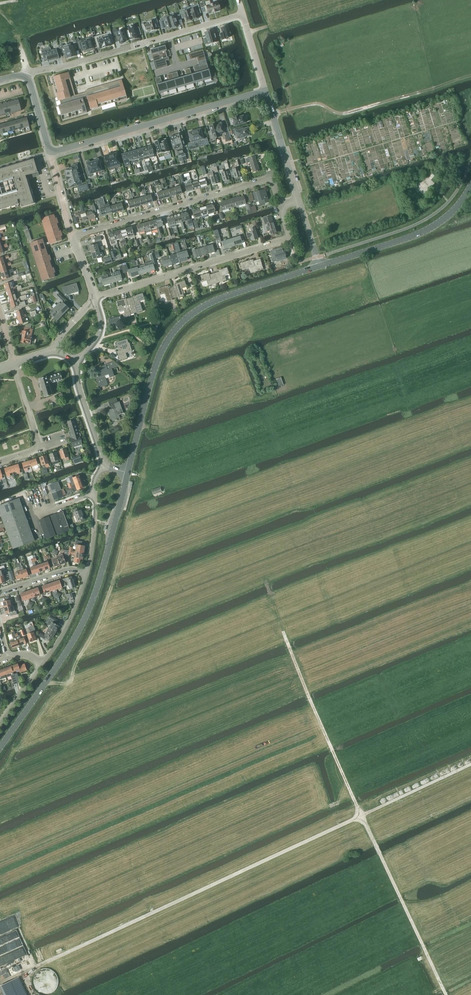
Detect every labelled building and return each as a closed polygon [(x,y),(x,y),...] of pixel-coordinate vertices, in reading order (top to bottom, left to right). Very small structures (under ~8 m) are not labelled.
[(217,11),(220,10),(219,9),(220,9),(219,5),(218,6),(218,3),(215,4),(214,4),(211,5),(209,0),(205,2),(199,4),(202,13),(206,11),(207,11),(208,14),(211,13),(217,11)] [(198,5),(189,8),(192,20),(194,19),(194,20),(197,19),(197,18),(198,18),(196,12),(197,11),(200,11),(198,5)] [(189,8),(179,10),(181,16),(184,15),(186,21),(187,21),(187,22),(191,21),(191,20),(192,20),(189,8)] [(174,14),(168,16),(171,28),(172,28),(172,29),(176,28),(175,27),(177,26),(176,23),(181,22),(179,15),(174,16),(174,14)] [(163,20),(159,21),(161,28),(165,27),(166,29),(167,29),(168,30),(171,29),(171,28),(168,16),(162,18),(163,20)] [(143,24),(141,24),(143,30),(145,30),(145,31),(149,30),(150,32),(157,30),(156,28),(159,28),(156,17),(153,18),(153,21),(147,22),(148,24),(144,25),(143,24)] [(231,37),(228,26),(220,28),(222,33),(219,34),(221,40),(227,39),(227,38),(231,37)] [(128,30),(126,31),(128,38),(130,38),(131,40),(132,40),(136,39),(137,39),(137,36),(141,34),(139,27),(134,28),(134,27),(132,28),(130,28),(128,29),(128,30)] [(124,30),(117,32),(116,29),(112,30),(116,42),(119,41),(120,43),(120,44),(124,43),(124,42),(123,42),(127,41),(126,41),(125,37),(126,37),(125,33),(124,34),(123,31),(124,31),(124,30)] [(216,42),(213,30),(206,32),(204,33),(206,38),(208,44),(216,42)] [(109,39),(112,38),(110,31),(107,32),(107,33),(102,35),(105,47),(111,46),(109,39)] [(105,47),(102,35),(94,37),(97,48),(99,47),(100,49),(105,47)] [(89,38),(84,39),(87,51),(88,50),(88,51),(92,50),(91,49),(93,49),(93,48),(96,47),(93,36),(89,37),(89,38)] [(87,51),(84,39),(79,41),(78,39),(76,40),(78,46),(80,46),(82,52),(84,52),(84,53),(87,52),(87,51)] [(71,44),(67,45),(71,57),(77,56),(75,49),(78,48),(75,41),(72,41),(71,44)] [(67,45),(63,46),(61,45),(58,46),(60,54),(63,53),(65,59),(71,57),(67,45)] [(165,46),(157,48),(161,59),(167,57),(165,51),(166,51),(165,46)] [(51,51),(53,60),(59,59),(58,58),(61,57),(60,53),(58,47),(55,48),(55,49),(51,51)] [(44,50),(41,50),(44,62),(47,61),(47,62),(53,60),(51,51),(50,48),(44,50)] [(157,48),(150,50),(153,61),(161,59),(157,48)] [(203,50),(188,54),(190,60),(196,58),(198,62),(206,60),(203,52),(203,50)] [(161,59),(153,61),(156,70),(167,67),(165,61),(169,60),(168,57),(167,57),(161,59)] [(206,63),(199,65),(203,81),(211,79),(206,63)] [(195,73),(191,74),(194,83),(203,81),(199,65),(193,67),(195,73)] [(186,76),(182,77),(185,86),(194,83),(191,74),(189,68),(184,70),(186,76)] [(177,72),(172,73),(176,89),(185,86),(182,77),(179,78),(177,72)] [(69,82),(68,79),(70,79),(68,73),(51,78),(58,101),(59,101),(60,105),(58,106),(62,120),(87,113),(84,104),(88,103),(90,110),(127,99),(121,80),(103,85),(104,87),(99,88),(99,86),(85,91),(86,94),(82,95),(81,94),(75,96),(71,82),(70,82),(69,82)] [(168,81),(165,82),(168,91),(176,89),(172,73),(167,75),(168,81)] [(160,77),(154,78),(159,94),(168,91),(165,82),(162,83),(160,77)] [(11,107),(19,105),(18,99),(10,101),(11,107)] [(3,109),(11,107),(10,101),(2,103),(3,109)] [(11,107),(13,113),(21,111),(19,105),(11,107)] [(5,115),(13,113),(11,107),(3,109),(5,115)] [(233,119),(232,119),(233,123),(232,123),(233,126),(234,126),(245,123),(243,116),(238,117),(233,118),(233,119)] [(223,137),(225,142),(229,141),(225,127),(222,128),(221,122),(215,124),(219,137),(219,138),(223,137)] [(215,138),(219,137),(215,124),(215,125),(209,127),(211,132),(208,133),(211,144),(215,143),(215,138)] [(242,128),(233,131),(234,136),(236,135),(237,139),(238,138),(239,139),(244,137),(248,135),(248,133),(249,133),(247,128),(242,130),(242,128)] [(203,139),(200,129),(196,130),(194,130),(199,147),(208,144),(206,138),(203,139)] [(199,147),(194,130),(191,131),(191,132),(188,133),(191,143),(187,144),(189,150),(193,149),(199,147)] [(181,134),(179,135),(178,134),(176,135),(176,136),(175,136),(182,157),(185,156),(184,150),(183,151),(182,147),(185,146),(181,134)] [(175,136),(173,137),(173,136),(170,137),(170,138),(173,150),(176,149),(177,152),(176,152),(178,158),(182,157),(175,136)] [(164,157),(170,155),(166,139),(160,140),(164,157)] [(159,158),(164,157),(160,140),(154,142),(159,158)] [(151,146),(146,147),(148,156),(149,159),(154,157),(151,146)] [(146,147),(141,149),(143,158),(144,159),(144,160),(149,159),(148,156),(146,147)] [(119,164),(120,164),(117,153),(110,155),(114,169),(120,167),(119,164)] [(126,153),(121,155),(125,167),(130,166),(130,165),(126,153)] [(109,171),(114,169),(110,155),(104,156),(107,168),(108,168),(109,171)] [(256,159),(256,160),(255,156),(246,159),(247,163),(250,162),(253,172),(259,170),(256,159)] [(92,162),(95,173),(98,172),(99,174),(105,172),(103,166),(101,167),(98,158),(94,159),(95,161),(92,162)] [(30,178),(29,175),(37,173),(33,159),(0,169),(0,209),(1,209),(1,210),(7,208),(6,207),(9,206),(10,207),(15,206),(14,205),(17,204),(18,205),(17,200),(18,200),(21,208),(35,204),(33,199),(32,199),(31,196),(32,196),(31,191),(30,191),(29,188),(30,188),(29,182),(27,183),(26,180),(28,179),(30,178)] [(95,173),(92,162),(90,163),(89,161),(85,162),(88,170),(85,171),(87,177),(93,176),(92,174),(95,173)] [(77,165),(75,166),(75,165),(71,166),(72,168),(64,171),(67,178),(78,174),(78,175),(81,174),(78,167),(77,167),(77,165)] [(232,178),(234,177),(234,178),(241,176),(238,168),(230,170),(232,178)] [(229,171),(227,171),(223,172),(223,169),(219,171),(220,174),(221,173),(223,181),(230,179),(229,176),(230,176),(229,171)] [(216,174),(213,175),(213,172),(207,174),(208,180),(211,179),(212,184),(219,183),(216,174)] [(81,184),(78,175),(78,174),(67,178),(69,187),(81,184)] [(200,188),(207,186),(205,179),(198,181),(200,188)] [(188,184),(185,185),(187,192),(193,190),(191,183),(192,183),(191,180),(188,181),(188,184)] [(192,183),(191,183),(193,190),(200,188),(198,181),(192,183)] [(180,186),(174,188),(176,195),(182,193),(180,186)] [(261,190),(253,193),(254,194),(255,200),(257,199),(258,201),(259,201),(260,205),(269,202),(265,191),(262,192),(261,190)] [(163,191),(157,193),(157,194),(159,200),(165,199),(163,191)] [(234,207),(246,203),(244,196),(238,198),(237,197),(232,199),(234,207)] [(101,199),(98,200),(100,209),(99,210),(98,210),(100,217),(106,216),(106,215),(103,202),(102,202),(101,199)] [(222,210),(234,207),(232,199),(225,201),(226,202),(220,203),(222,210)] [(133,200),(127,201),(130,209),(135,207),(133,200)] [(104,202),(103,202),(106,215),(112,214),(110,206),(109,204),(105,205),(104,202)] [(122,203),(116,205),(118,212),(124,210),(122,203)] [(110,206),(112,214),(118,212),(116,205),(110,206)] [(213,205),(206,207),(208,214),(215,212),(213,205)] [(92,211),(86,212),(88,220),(91,219),(91,220),(96,218),(95,217),(95,216),(94,213),(96,212),(94,206),(91,207),(92,211)] [(206,207),(199,208),(202,216),(208,214),(206,207)] [(199,208),(192,211),(194,218),(199,217),(200,220),(202,219),(201,216),(202,216),(199,208)] [(76,216),(72,217),(74,223),(74,224),(79,223),(79,222),(77,217),(78,217),(80,223),(85,222),(84,221),(88,220),(86,212),(85,213),(82,213),(82,212),(75,214),(76,216)] [(187,212),(180,214),(183,222),(187,221),(188,225),(192,224),(191,218),(189,219),(189,218),(187,212)] [(51,244),(62,240),(54,214),(43,218),(51,244)] [(180,214),(173,216),(176,224),(180,223),(181,227),(183,226),(182,222),(183,222),(180,214)] [(173,216),(166,218),(169,226),(172,225),(174,228),(176,228),(175,224),(176,224),(173,216)] [(275,221),(273,222),(271,216),(263,218),(264,222),(262,222),(263,226),(265,225),(267,232),(269,231),(271,235),(278,232),(275,221)] [(163,238),(159,227),(163,226),(161,219),(155,220),(158,230),(157,230),(158,233),(159,233),(160,238),(163,238)] [(152,231),(157,230),(158,230),(155,220),(149,222),(152,231)] [(256,232),(258,231),(255,220),(251,221),(253,228),(250,229),(251,232),(249,233),(247,234),(248,238),(250,238),(251,241),(258,239),(256,232)] [(145,233),(152,231),(149,222),(143,224),(145,231),(144,231),(145,233)] [(139,233),(144,231),(145,231),(143,224),(137,226),(139,233)] [(132,227),(126,229),(128,236),(128,238),(134,236),(132,227)] [(114,232),(108,234),(111,245),(117,243),(116,240),(114,232)] [(241,240),(243,240),(242,236),(231,239),(233,246),(242,244),(241,240)] [(55,277),(45,245),(43,239),(32,242),(44,281),(55,277)] [(224,249),(233,246),(231,239),(222,242),(224,249)] [(92,244),(88,246),(89,250),(90,250),(91,253),(99,251),(98,251),(103,249),(102,247),(98,248),(97,244),(93,245),(92,244)] [(186,251),(180,253),(177,244),(174,245),(176,250),(175,250),(176,254),(177,254),(178,257),(179,263),(187,260),(186,257),(188,257),(186,251)] [(215,252),(212,245),(206,247),(205,244),(202,245),(203,248),(205,255),(215,252)] [(194,258),(205,255),(203,248),(195,250),(194,249),(192,250),(194,258)] [(281,248),(270,251),(272,258),(273,259),(275,258),(276,261),(277,262),(280,261),(279,260),(286,258),(283,250),(282,251),(281,248)] [(99,251),(91,253),(93,260),(103,257),(102,253),(99,254),(99,251)] [(172,265),(179,263),(178,257),(177,254),(176,254),(169,256),(172,265)] [(164,267),(172,265),(169,256),(159,259),(162,266),(163,265),(164,267)] [(252,260),(240,263),(242,270),(249,268),(250,273),(263,269),(260,259),(253,261),(252,260)] [(151,262),(144,264),(144,265),(145,267),(146,273),(154,270),(152,265),(152,262),(151,262)] [(126,265),(122,266),(125,273),(128,272),(129,276),(131,275),(131,277),(139,275),(137,268),(133,269),(128,270),(126,265)] [(144,265),(137,267),(137,268),(139,275),(146,273),(145,267),(144,265)] [(120,271),(111,274),(112,277),(114,283),(122,280),(120,274),(121,274),(125,273),(122,266),(121,266),(119,267),(120,271)] [(225,275),(229,274),(227,267),(219,270),(219,272),(214,273),(217,283),(226,281),(225,275)] [(9,278),(9,277),(11,276),(10,273),(13,272),(13,269),(7,271),(1,273),(3,280),(9,278)] [(214,273),(210,275),(209,273),(200,276),(202,282),(207,281),(208,286),(217,283),(214,273)] [(102,280),(101,280),(103,286),(114,283),(112,277),(108,278),(107,275),(101,277),(102,280)] [(182,288),(187,287),(185,280),(175,283),(176,287),(172,288),(175,298),(179,297),(179,298),(184,297),(182,288)] [(17,287),(18,286),(18,285),(15,286),(14,285),(12,285),(11,282),(5,284),(6,290),(15,287),(15,288),(17,287)] [(68,295),(78,291),(76,284),(63,288),(65,294),(67,293),(68,295)] [(172,288),(169,289),(168,285),(158,288),(160,295),(165,294),(167,302),(172,300),(172,299),(175,298),(172,288)] [(15,289),(15,288),(15,287),(6,290),(8,296),(15,294),(13,289),(15,289)] [(140,301),(145,300),(143,293),(133,296),(134,300),(130,301),(134,314),(138,312),(138,313),(143,311),(140,301)] [(58,294),(56,296),(62,302),(64,300),(58,294)] [(130,301),(127,302),(126,298),(116,301),(119,311),(124,309),(126,316),(131,315),(134,314),(130,301)] [(24,301),(20,303),(19,299),(10,302),(12,308),(17,306),(18,308),(26,306),(24,301)] [(59,303),(53,308),(55,310),(61,316),(68,308),(62,303),(61,304),(59,303)] [(53,308),(49,313),(51,314),(51,315),(57,321),(58,319),(59,320),(61,317),(61,316),(55,310),(53,308)] [(26,314),(24,315),(22,310),(16,312),(18,318),(26,315),(26,314)] [(26,322),(24,317),(26,317),(26,315),(18,318),(19,324),(26,322)] [(120,316),(108,320),(110,327),(115,325),(118,324),(119,324),(122,323),(122,322),(120,316)] [(31,337),(33,329),(24,327),(23,331),(21,330),(20,335),(22,336),(21,342),(26,343),(26,342),(30,343),(32,338),(31,337)] [(129,342),(128,343),(127,339),(116,342),(118,346),(119,346),(121,350),(117,351),(120,360),(127,358),(126,353),(132,351),(129,342)] [(106,365),(96,369),(99,378),(96,378),(99,387),(107,385),(104,376),(109,374),(110,378),(114,376),(111,369),(119,366),(113,362),(108,364),(105,365),(106,365)] [(48,384),(62,380),(60,373),(46,378),(46,377),(39,379),(45,397),(52,395),(48,384)] [(123,413),(119,401),(118,402),(116,398),(108,401),(110,407),(112,406),(113,408),(107,410),(111,421),(115,420),(115,421),(117,420),(117,419),(120,418),(119,415),(123,413)] [(74,419),(67,421),(70,431),(73,439),(70,439),(72,447),(82,444),(81,440),(82,439),(80,433),(78,434),(76,427),(75,424),(75,423),(74,419)] [(69,460),(68,457),(66,449),(59,451),(62,459),(65,458),(66,461),(69,460)] [(52,462),(58,460),(56,452),(49,454),(52,462)] [(46,455),(39,457),(42,465),(45,464),(46,467),(49,466),(48,463),(46,455)] [(36,459),(29,461),(31,467),(34,466),(35,469),(38,468),(37,465),(38,464),(36,459)] [(29,461),(22,463),(24,469),(25,472),(28,471),(27,468),(31,467),(29,461)] [(18,464),(11,466),(13,472),(16,471),(17,474),(20,473),(19,470),(20,470),(18,464)] [(11,466),(4,469),(6,474),(7,477),(10,476),(9,473),(11,473),(12,472),(13,472),(11,466)] [(72,476),(69,478),(70,483),(71,482),(72,485),(75,484),(81,481),(81,479),(80,478),(79,475),(73,478),(72,476)] [(69,488),(66,489),(67,493),(70,494),(73,493),(75,490),(78,491),(81,490),(81,488),(83,487),(83,484),(82,484),(81,481),(75,484),(72,485),(68,486),(69,488)] [(51,492),(61,489),(58,482),(49,485),(51,492)] [(54,500),(64,497),(61,489),(51,492),(54,500)] [(34,541),(19,499),(0,505),(0,514),(13,549),(34,541)] [(81,510),(78,511),(77,508),(73,510),(74,513),(77,523),(85,520),(81,510)] [(46,539),(70,531),(63,512),(39,520),(46,539)] [(76,541),(75,545),(76,545),(75,552),(83,553),(84,546),(81,546),(82,542),(76,541)] [(69,551),(63,550),(66,557),(69,556),(69,554),(71,555),(75,555),(74,559),(74,562),(79,563),(80,560),(80,559),(82,560),(82,559),(83,553),(75,552),(72,551),(69,551)] [(63,554),(57,556),(57,558),(60,565),(66,563),(63,556),(63,554)] [(32,556),(27,557),(28,560),(31,559),(33,567),(30,568),(32,574),(38,572),(36,566),(34,562),(35,562),(33,558),(32,556)] [(57,558),(51,560),(54,567),(60,565),(57,558)] [(16,559),(13,560),(14,562),(14,563),(16,568),(17,570),(17,572),(14,573),(16,580),(22,578),(17,564),(16,559)] [(48,562),(42,564),(44,570),(50,568),(48,562)] [(20,563),(17,564),(22,578),(28,576),(26,569),(23,570),(22,566),(21,566),(20,563)] [(42,564),(36,566),(38,572),(44,570),(42,564)] [(72,579),(71,576),(61,580),(64,587),(69,585),(70,589),(75,587),(72,579)] [(59,580),(53,582),(56,589),(62,587),(59,580)] [(53,582),(48,584),(50,591),(53,591),(56,589),(53,582)] [(48,584),(42,586),(44,593),(50,592),(50,591),(48,584)] [(34,597),(40,595),(38,588),(32,590),(34,597)] [(29,599),(34,597),(32,590),(26,592),(29,599)] [(23,601),(29,599),(26,592),(20,594),(23,601)] [(16,611),(14,611),(13,605),(11,606),(4,607),(6,614),(10,613),(10,616),(17,614),(16,611)] [(49,619),(47,624),(49,625),(50,625),(52,622),(53,621),(56,623),(58,620),(50,616),(49,619)] [(50,625),(48,628),(55,632),(59,626),(52,622),(50,625)] [(33,632),(36,631),(33,626),(28,628),(30,633),(27,634),(30,642),(36,640),(33,632)] [(40,633),(38,635),(42,638),(42,639),(44,640),(45,639),(49,642),(52,638),(55,632),(48,628),(45,634),(44,635),(40,633)] [(12,639),(9,640),(10,643),(12,648),(19,646),(17,640),(16,637),(15,636),(16,636),(15,634),(14,632),(11,633),(13,639),(12,639)] [(17,633),(15,634),(16,636),(15,636),(16,637),(17,640),(19,646),(26,643),(24,638),(20,639),(19,636),(18,636),(17,633)] [(18,663),(11,666),(13,672),(19,669),(20,672),(26,670),(24,664),(19,666),(18,663)] [(11,666),(4,668),(6,674),(7,677),(9,677),(10,676),(11,676),(14,675),(13,672),(11,666)]
